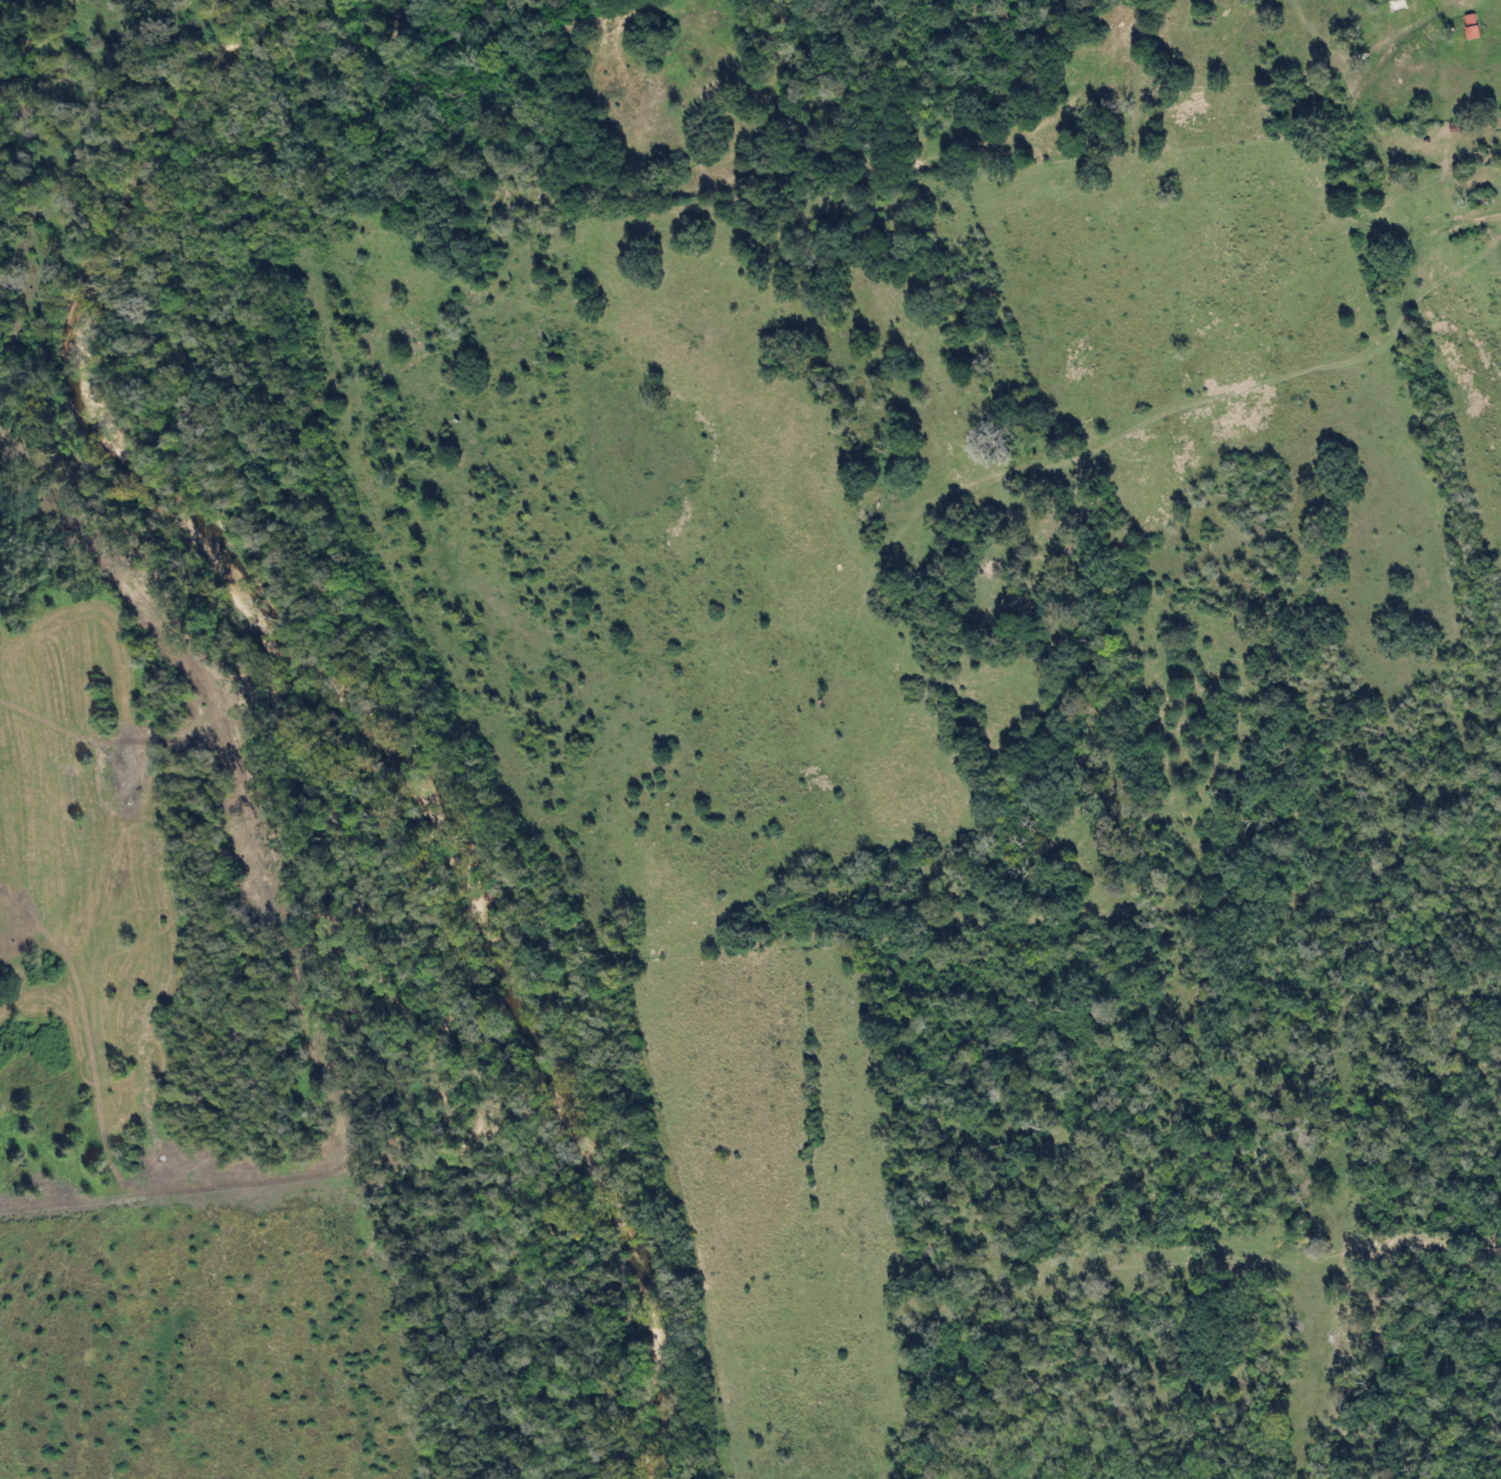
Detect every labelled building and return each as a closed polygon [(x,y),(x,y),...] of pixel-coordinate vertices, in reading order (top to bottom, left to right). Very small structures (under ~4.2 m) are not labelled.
[(1460,15),(1463,40),(1476,39),(1473,14),(1460,15)]
